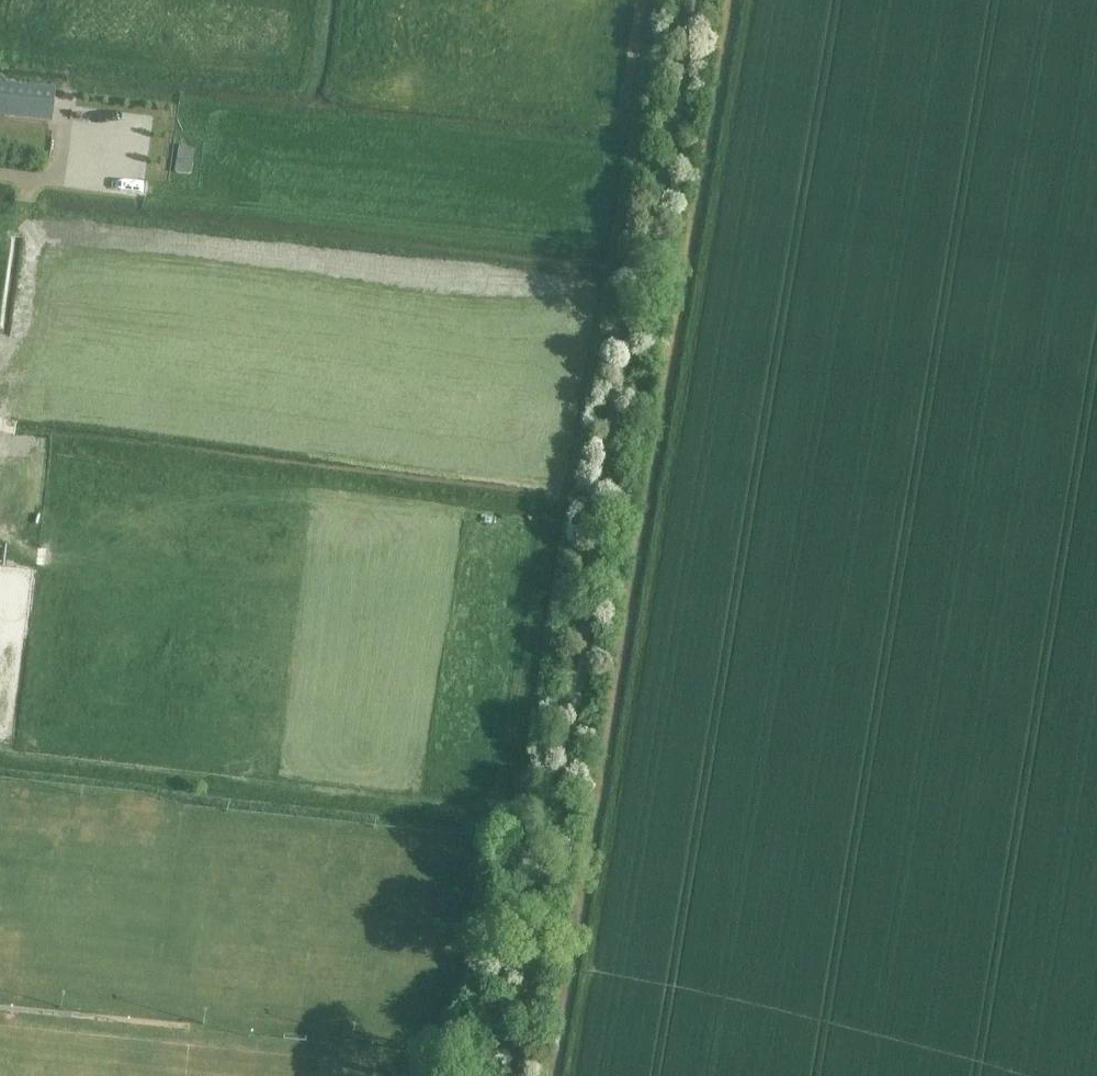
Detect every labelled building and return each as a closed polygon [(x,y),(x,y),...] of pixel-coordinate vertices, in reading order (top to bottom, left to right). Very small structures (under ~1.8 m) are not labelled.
[(47,105),(49,86),(0,82),(0,117),(6,117),(8,101),(47,105)] [(183,169),(200,171),(203,145),(186,143),(183,169)]
